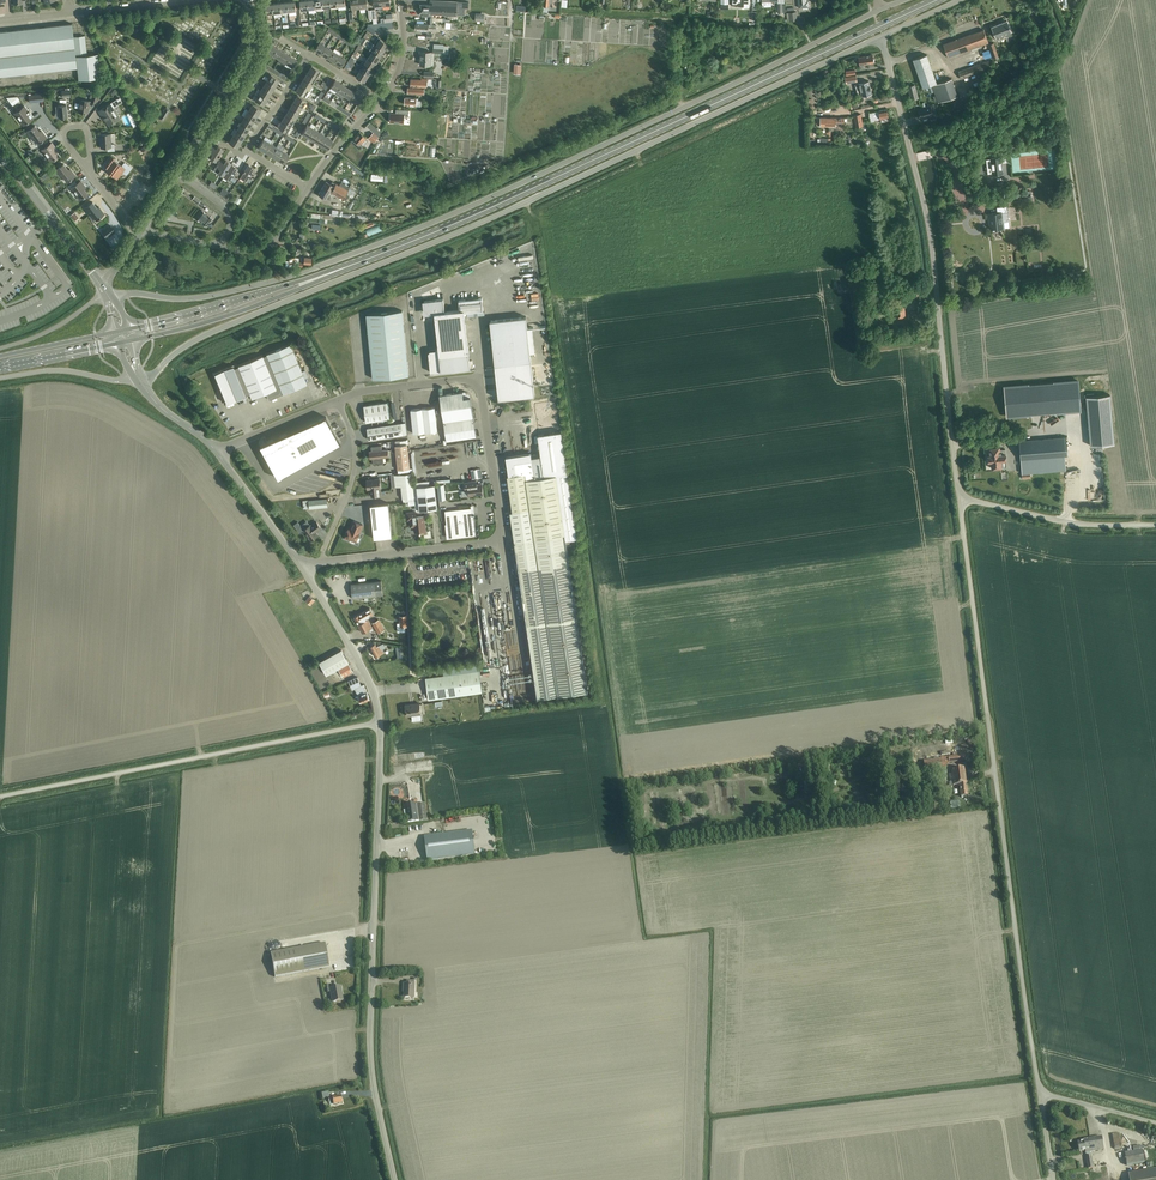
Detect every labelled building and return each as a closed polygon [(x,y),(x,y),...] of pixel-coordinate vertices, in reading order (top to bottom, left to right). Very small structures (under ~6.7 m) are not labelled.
[(308,9),(308,0),(304,0),(300,0),(301,10),(308,9)] [(308,9),(309,13),(316,12),(316,8),(315,0),(308,0),(308,9)] [(360,9),(359,0),(351,0),(352,10),(360,9)] [(360,9),(368,8),(367,0),(359,0),(360,9)] [(430,13),(432,13),(465,15),(465,8),(469,8),(469,2),(465,2),(459,1),(459,2),(457,2),(457,1),(431,0),(430,4),(430,13)] [(288,2),(287,2),(288,11),(289,16),(296,15),(296,10),(295,1),(288,2)] [(281,12),(288,11),(287,2),(280,3),(281,12)] [(266,13),(274,12),(273,3),(265,4),(266,13)] [(280,3),(273,3),(274,12),(274,16),(281,15),(281,12),(280,3)] [(430,13),(430,4),(421,4),(421,13),(421,15),(422,16),(432,16),(432,13),(430,13)] [(796,12),(789,13),(789,20),(797,20),(796,12)] [(436,25),(438,25),(438,22),(433,21),(433,25),(416,23),(415,30),(428,30),(428,28),(436,28),(436,25)] [(992,26),(996,38),(1011,32),(1006,21),(992,26)] [(373,34),(376,30),(375,23),(368,24),(365,29),(373,34)] [(77,67),(77,68),(78,74),(79,80),(101,77),(98,53),(76,56),(76,55),(86,54),(84,35),(73,36),(72,24),(0,31),(0,76),(77,67)] [(943,44),(948,57),(988,42),(984,29),(943,44)] [(378,37),(374,43),(376,45),(385,50),(389,43),(380,38),(378,37)] [(322,54),(327,47),(320,42),(315,49),(322,54)] [(272,55),(277,47),(270,43),(265,50),(272,55)] [(374,43),(370,50),(372,51),(381,56),(385,50),(376,45),(374,43)] [(989,44),(994,59),(998,57),(993,43),(989,44)] [(279,59),(283,51),(277,47),(272,55),(279,59)] [(329,58),(333,51),(327,47),(322,54),(329,58)] [(333,51),(329,58),(335,62),(340,55),(341,52),(335,48),(333,51)] [(285,63),(290,55),(283,51),(279,59),(285,63)] [(377,63),(381,56),(372,51),(368,57),(377,63)] [(420,64),(430,65),(431,52),(422,51),(422,59),(420,59),(420,64)] [(913,59),(923,87),(937,83),(927,54),(913,59)] [(290,55),(285,63),(292,67),(297,59),(290,55)] [(340,55),(335,62),(342,66),(346,59),(340,55)] [(861,69),(864,68),(864,65),(874,63),(872,55),(858,58),(859,65),(860,65),(861,69)] [(373,69),(377,63),(368,57),(364,63),(373,69)] [(958,71),(961,79),(995,67),(992,59),(958,71)] [(362,62),(358,68),(361,70),(369,75),(373,69),(364,63),(362,62)] [(307,72),(316,77),(320,71),(311,65),(307,72)] [(365,82),(369,75),(361,70),(356,76),(365,82)] [(312,83),(316,77),(307,72),(303,78),(312,83)] [(264,76),(263,78),(266,80),(275,86),(279,79),(270,74),(268,78),(264,76)] [(845,77),(846,84),(857,82),(856,75),(845,77)] [(308,90),(312,83),(303,78),(300,84),(308,90)] [(421,86),(427,86),(427,78),(422,78),(422,79),(411,79),(410,86),(421,87),(421,86)] [(931,85),(938,102),(957,95),(951,78),(931,85)] [(271,92),(275,86),(266,80),(262,87),(271,92)] [(340,86),(341,84),(335,80),(330,87),(337,91),(340,86)] [(867,99),(872,98),(869,81),(856,84),(858,94),(861,93),(862,96),(866,95),(867,99)] [(326,90),(329,85),(323,82),(320,85),(324,87),(323,88),(326,90)] [(304,96),(308,90),(300,84),(296,91),(304,96)] [(343,95),(348,88),(341,84),(340,86),(337,91),(343,95)] [(909,86),(912,99),(918,97),(915,84),(909,86)] [(258,89),(256,92),(258,93),(267,98),(271,92),(262,87),(260,91),(258,89)] [(350,99),(354,92),(348,88),(343,95),(350,99)] [(354,92),(350,99),(357,103),(361,96),(354,92)] [(263,105),(267,98),(258,93),(256,97),(254,95),(252,99),(254,101),(255,100),(263,105)] [(28,95),(29,102),(44,101),(43,94),(28,95)] [(293,102),(302,107),(306,101),(297,95),(293,102)] [(957,95),(949,98),(953,112),(964,108),(969,107),(967,100),(960,102),(957,95)] [(321,98),(318,96),(318,97),(316,96),(315,98),(316,99),(315,100),(314,99),(309,96),(307,98),(317,104),(318,102),(321,98)] [(415,105),(421,105),(421,101),(418,101),(418,98),(405,97),(405,104),(411,105),(412,106),(414,106),(415,105)] [(78,112),(87,113),(89,101),(80,99),(78,112)] [(112,108),(115,106),(113,102),(110,104),(98,111),(102,117),(103,116),(109,125),(111,123),(113,124),(116,122),(116,120),(119,118),(119,117),(118,115),(117,115),(112,108)] [(298,113),(302,107),(293,102),(289,108),(298,113)] [(248,110),(257,116),(261,109),(252,104),(248,110)] [(56,112),(55,114),(55,116),(57,118),(59,118),(68,117),(66,105),(58,106),(56,106),(56,112)] [(24,106),(14,114),(21,123),(25,121),(27,122),(31,119),(33,117),(27,110),(24,106)] [(930,106),(918,109),(921,118),(929,116),(930,119),(937,118),(936,114),(932,115),(930,106)] [(158,118),(162,121),(169,109),(166,107),(158,118)] [(294,119),(298,113),(289,108),(286,114),(294,119)] [(315,108),(313,111),(323,119),(326,116),(315,108)] [(404,114),(408,114),(409,110),(397,109),(397,113),(390,113),(390,122),(403,123),(404,114)] [(253,122),(257,116),(248,110),(244,117),(253,122)] [(887,122),(888,122),(888,118),(887,110),(879,111),(879,112),(869,113),(870,122),(875,122),(875,120),(880,120),(880,123),(887,122)] [(291,126),(294,119),(286,114),(282,120),(291,126)] [(854,115),(855,124),(862,123),(860,114),(854,115)] [(249,128),(253,122),(244,117),(240,123),(249,128)] [(838,126),(844,127),(844,118),(817,117),(817,126),(834,126),(834,128),(838,128),(838,126)] [(287,132),(291,126),(282,120),(278,127),(287,132)] [(245,135),(249,128),(240,123),(237,129),(245,135)] [(40,130),(38,131),(34,125),(26,132),(31,138),(30,139),(35,145),(46,137),(40,130)] [(308,138),(313,129),(307,125),(302,133),(308,138)] [(241,141),(245,135),(237,129),(233,136),(241,141)] [(315,141),(320,133),(313,129),(308,138),(315,141)] [(368,138),(374,143),(379,137),(378,136),(380,134),(375,130),(368,138)] [(358,132),(353,138),(357,142),(356,143),(361,148),(363,145),(367,141),(365,139),(367,137),(359,131),(358,132)] [(321,145),(326,136),(320,133),(315,141),(321,145)] [(114,144),(111,144),(110,134),(100,134),(101,148),(107,147),(107,151),(115,151),(114,144)] [(827,143),(828,143),(828,134),(820,134),(820,143),(821,143),(821,145),(827,145),(827,143)] [(237,147),(241,141),(233,136),(229,142),(237,147)] [(326,136),(321,145),(328,149),(333,141),(326,136)] [(264,151),(270,143),(263,139),(258,147),(264,151)] [(53,157),(54,159),(59,155),(53,147),(54,146),(52,142),(42,150),(49,160),(53,157)] [(271,155),(276,147),(270,143),(264,151),(271,155)] [(141,148),(145,153),(150,150),(145,145),(141,148)] [(215,162),(223,149),(218,145),(216,148),(211,146),(207,152),(212,155),(209,158),(215,162)] [(277,159),(282,151),(276,147),(271,155),(277,159)] [(1036,164),(1048,162),(1047,149),(1035,150),(1036,164)] [(282,151),(277,159),(283,163),(289,155),(282,151)] [(1020,152),(1021,163),(1032,163),(1031,151),(1020,152)] [(124,162),(121,166),(114,160),(115,159),(112,156),(104,166),(108,169),(106,171),(117,179),(122,172),(126,175),(132,168),(124,162)] [(1002,173),(1000,157),(991,158),(993,174),(1002,173)] [(223,176),(231,163),(226,160),(224,163),(219,160),(215,167),(220,169),(218,173),(223,176)] [(231,163),(223,176),(229,180),(231,176),(236,179),(240,173),(235,170),(237,167),(231,163)] [(70,169),(68,170),(63,164),(55,170),(60,176),(62,175),(67,181),(75,175),(70,169)] [(248,177),(252,180),(256,174),(252,171),(254,168),(248,164),(240,177),(246,180),(248,177)] [(124,197),(131,202),(139,190),(133,186),(137,181),(133,178),(128,187),(130,188),(124,197)] [(81,195),(83,197),(88,194),(81,186),(83,184),(80,181),(70,188),(78,198),(81,195)] [(341,183),(339,185),(335,183),(336,183),(332,181),(330,184),(326,181),(318,194),(325,198),(329,191),(343,198),(349,187),(346,186),(347,183),(342,181),(342,183),(341,183)] [(139,190),(131,202),(138,206),(144,198),(146,200),(150,194),(147,192),(145,194),(139,190)] [(194,196),(192,200),(202,207),(204,203),(194,196)] [(99,207),(97,208),(92,202),(84,208),(89,215),(91,213),(96,220),(104,213),(99,207)] [(1002,212),(1008,212),(1008,205),(997,207),(997,213),(989,214),(990,229),(1004,228),(1002,212)] [(200,221),(207,226),(213,218),(202,210),(195,218),(199,221),(200,221)] [(115,232),(110,225),(102,231),(107,238),(115,232)] [(297,266),(302,266),(303,263),(294,262),(295,257),(286,257),(285,266),(297,267),(297,266)] [(909,296),(909,298),(920,297),(919,288),(910,289),(911,295),(909,296)] [(443,299),(423,301),(424,309),(424,308),(425,312),(426,313),(430,313),(434,313),(435,319),(438,349),(430,350),(428,352),(431,372),(441,371),(470,367),(469,353),(464,312),(483,310),(482,298),(459,300),(460,310),(445,312),(443,299)] [(537,301),(531,301),(531,299),(526,299),(527,310),(537,310),(537,301)] [(893,300),(893,317),(905,316),(904,299),(893,300)] [(874,301),(874,310),(890,309),(890,300),(874,301)] [(402,311),(367,314),(373,379),(409,375),(402,311)] [(526,317),(490,321),(498,399),(535,395),(526,317)] [(268,399),(307,383),(290,344),(266,354),(262,356),(262,355),(238,365),(238,366),(234,368),(233,366),(215,374),(219,383),(220,389),(222,388),(223,394),(227,403),(245,396),(245,395),(249,393),(252,399),(266,393),(268,399)] [(316,386),(318,393),(328,391),(324,377),(316,379),(318,386),(316,386)] [(1004,386),(1007,416),(1080,410),(1077,380),(1004,386)] [(464,392),(463,392),(463,391),(440,394),(446,441),(476,436),(470,396),(469,397),(468,395),(466,393),(465,393),(464,392)] [(1114,443),(1110,394),(1086,396),(1090,445),(1114,443)] [(499,441),(499,443),(499,445),(500,447),(502,448),(504,448),(505,448),(509,475),(507,475),(512,511),(510,511),(537,698),(588,691),(566,540),(579,539),(565,458),(555,399),(532,402),(535,422),(502,427),(501,429),(502,431),(503,441),(499,441)] [(363,405),(366,422),(390,418),(387,402),(363,405)] [(411,409),(413,433),(437,431),(435,407),(411,409)] [(266,445),(266,447),(267,450),(272,468),(274,472),(277,478),(291,470),(341,443),(326,417),(319,421),(288,438),(270,443),(266,445)] [(401,423),(367,428),(369,439),(403,435),(401,423)] [(1029,473),(1032,472),(1041,472),(1066,470),(1065,455),(1067,455),(1066,437),(1019,440),(1022,473),(1029,473)] [(395,445),(398,469),(410,468),(407,444),(395,445)] [(388,449),(382,450),(381,445),(371,446),(371,451),(369,451),(370,456),(372,456),(373,464),(383,463),(382,457),(388,456),(388,449)] [(988,456),(987,457),(987,460),(988,460),(988,461),(991,461),(991,468),(1002,467),(1001,460),(1006,460),(1005,454),(1005,449),(1000,450),(1000,447),(988,448),(989,455),(988,455),(988,456)] [(400,474),(394,475),(395,487),(401,486),(402,498),(403,500),(403,502),(418,500),(417,486),(413,487),(412,473),(400,474)] [(371,496),(379,495),(379,488),(380,488),(379,478),(366,480),(367,489),(370,489),(371,496)] [(482,484),(477,485),(476,481),(464,482),(465,490),(468,490),(469,495),(483,494),(482,484)] [(435,484),(417,486),(418,500),(419,510),(437,508),(435,484)] [(437,484),(439,499),(446,499),(444,484),(437,484)] [(308,500),(309,509),(328,507),(327,498),(308,500)] [(374,538),(392,536),(388,503),(370,505),(374,538)] [(475,514),(472,514),(471,507),(445,510),(448,537),(474,534),(472,514),(475,514)] [(424,516),(416,517),(415,512),(407,513),(408,520),(410,519),(410,526),(414,526),(415,532),(420,531),(420,533),(421,534),(426,533),(425,524),(424,516)] [(360,533),(359,532),(362,524),(355,521),(352,529),(349,528),(345,538),(349,540),(350,539),(356,541),(360,533)] [(315,532),(321,528),(317,522),(311,526),(310,525),(304,530),(312,540),(318,535),(315,532)] [(365,600),(369,600),(368,596),(383,595),(381,580),(351,584),(353,598),(365,597),(365,600)] [(306,601),(311,605),(315,600),(310,596),(306,601)] [(367,617),(373,614),(370,608),(359,614),(354,616),(362,632),(372,627),(367,617)] [(372,623),(378,633),(385,629),(379,619),(372,623)] [(375,643),(370,646),(376,657),(383,652),(382,649),(386,647),(383,643),(377,647),(375,643)] [(466,644),(461,651),(469,659),(475,652),(466,644)] [(343,677),(353,671),(341,650),(320,662),(327,675),(338,669),(343,677)] [(426,677),(429,699),(482,692),(479,670),(426,677)] [(364,684),(361,685),(357,677),(349,680),(352,689),(355,688),(361,702),(370,699),(364,684)] [(424,702),(405,705),(407,716),(412,715),(412,721),(417,720),(417,714),(426,713),(424,702)] [(941,760),(923,762),(925,772),(942,770),(949,763),(965,761),(964,755),(964,752),(953,753),(953,757),(948,757),(941,758),(941,760)] [(404,763),(406,773),(433,770),(432,760),(404,763)] [(961,797),(968,796),(964,768),(951,770),(953,786),(958,785),(958,787),(959,786),(961,797)] [(416,779),(418,778),(416,774),(407,778),(412,789),(417,787),(417,788),(420,787),(416,779)] [(416,804),(406,806),(409,823),(418,821),(420,821),(418,805),(416,805),(416,804)] [(418,805),(420,821),(428,820),(425,804),(418,805)] [(425,838),(428,861),(475,855),(472,831),(425,838)] [(271,953),(275,977),(329,967),(325,944),(271,953)] [(404,998),(414,998),(414,981),(406,981),(406,985),(404,985),(404,990),(405,990),(404,998)] [(340,986),(331,988),(330,984),(326,985),(327,992),(330,992),(332,1002),(343,1001),(340,986)] [(333,1105),(342,1103),(340,1096),(328,1098),(329,1102),(332,1102),(333,1105)] [(1122,1148),(1119,1133),(1112,1134),(1114,1149),(1122,1148)] [(1093,1168),(1090,1152),(1104,1150),(1102,1137),(1083,1140),(1083,1142),(1077,1143),(1079,1152),(1085,1151),(1088,1169),(1093,1168)] [(1124,1154),(1127,1166),(1144,1163),(1142,1151),(1124,1154)] [(1129,1179),(1155,1179),(1155,1169),(1128,1174),(1129,1179)]
